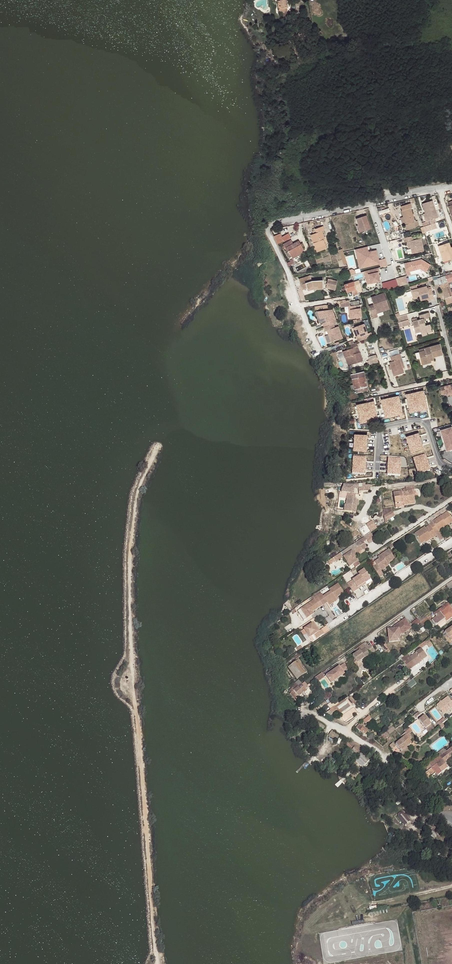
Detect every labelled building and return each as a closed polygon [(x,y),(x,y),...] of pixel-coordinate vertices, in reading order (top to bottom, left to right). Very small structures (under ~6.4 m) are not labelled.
[(287,3),(275,5),(277,14),(282,12),(282,13),(288,12),(287,3)] [(431,202),(421,205),(424,215),(426,223),(427,226),(434,224),(433,220),(436,219),(431,202)] [(408,205),(399,209),(400,213),(402,220),(404,227),(403,227),(405,233),(414,229),(413,224),(414,224),(409,210),(410,210),(408,205)] [(358,226),(360,234),(370,231),(366,217),(356,220),(358,226)] [(315,230),(316,231),(317,233),(315,234),(311,235),(316,249),(325,246),(323,239),(325,238),(322,232),(325,231),(323,227),(315,230)] [(280,234),(274,237),(278,245),(284,242),(280,234)] [(413,237),(404,239),(405,244),(407,243),(410,242),(411,249),(413,255),(424,252),(421,239),(414,241),(413,237)] [(292,257),(302,251),(305,250),(300,241),(294,244),(292,240),(284,244),(286,248),(287,247),(292,257)] [(449,244),(439,247),(444,262),(451,259),(451,252),(449,244)] [(356,250),(357,256),(361,256),(364,265),(372,263),(373,267),(380,264),(377,251),(370,253),(368,248),(356,250)] [(361,256),(357,256),(360,269),(373,267),(372,263),(364,265),(361,256)] [(422,260),(408,264),(409,268),(406,269),(407,276),(411,275),(411,272),(420,269),(426,273),(431,266),(422,260)] [(371,275),(369,275),(371,284),(381,282),(378,273),(380,272),(379,269),(370,271),(371,275)] [(384,290),(408,282),(406,275),(382,282),(384,290)] [(323,289),(322,281),(312,282),(310,277),(299,280),(303,291),(308,290),(308,292),(313,290),(323,289)] [(451,303),(451,292),(446,278),(438,281),(447,305),(451,303)] [(328,280),(326,287),(327,289),(335,290),(337,282),(328,280)] [(359,281),(354,282),(357,293),(363,291),(359,281)] [(357,293),(354,282),(349,284),(352,291),(353,296),(357,294),(357,293)] [(410,288),(412,297),(419,296),(419,298),(421,301),(425,300),(429,299),(430,301),(434,299),(431,288),(427,289),(426,287),(418,290),(417,286),(410,288)] [(378,317),(377,314),(377,312),(380,311),(379,310),(381,309),(383,310),(389,308),(384,294),(372,298),(374,306),(370,307),(374,319),(378,317)] [(352,318),(362,317),(361,309),(356,309),(355,306),(351,306),(349,300),(341,303),(341,307),(349,306),(349,310),(351,310),(352,318)] [(333,324),(337,323),(332,310),(318,311),(320,319),(324,317),(326,322),(323,323),(324,327),(333,324)] [(424,324),(425,324),(424,320),(430,318),(428,313),(420,315),(421,320),(413,322),(416,334),(421,332),(422,334),(427,333),(432,331),(430,324),(426,326),(425,326),(424,324)] [(400,316),(396,318),(398,323),(401,322),(408,319),(407,314),(400,316)] [(331,342),(343,338),(338,326),(335,328),(333,324),(324,327),(325,331),(327,331),(330,330),(331,333),(328,334),(331,342)] [(358,341),(369,338),(364,324),(355,327),(358,337),(357,337),(357,338),(358,341)] [(356,342),(345,346),(347,350),(343,352),(345,358),(349,356),(352,364),(352,365),(363,361),(360,352),(358,353),(356,353),(354,348),(356,347),(357,346),(356,342)] [(431,358),(434,357),(444,354),(440,344),(420,350),(420,352),(419,352),(423,364),(432,361),(431,358)] [(389,363),(394,377),(405,373),(403,368),(405,368),(401,354),(400,354),(399,350),(390,353),(391,357),(390,357),(392,362),(389,363)] [(369,363),(378,362),(377,354),(368,355),(369,363)] [(368,391),(364,372),(351,375),(355,390),(356,390),(357,394),(368,391)] [(439,388),(441,396),(445,394),(445,396),(449,395),(449,397),(451,396),(451,384),(439,388)] [(405,395),(409,413),(426,409),(423,391),(405,395)] [(381,400),(385,418),(402,415),(398,397),(381,400)] [(356,405),(360,423),(377,420),(374,402),(356,405)] [(385,444),(391,443),(389,434),(399,432),(398,427),(390,428),(391,431),(383,433),(385,444)] [(440,431),(446,451),(451,449),(451,429),(451,428),(440,431)] [(412,453),(423,449),(418,434),(406,438),(407,442),(406,443),(408,449),(410,448),(412,453)] [(366,437),(354,437),(353,452),(366,453),(367,448),(368,448),(369,442),(366,442),(366,437)] [(419,475),(430,471),(426,456),(413,460),(415,465),(413,465),(415,472),(418,471),(419,475)] [(365,460),(353,460),(352,475),(365,476),(365,471),(367,472),(368,465),(365,465),(365,460)] [(400,461),(388,460),(387,476),(400,477),(400,472),(402,472),(403,466),(400,465),(400,461)] [(345,486),(343,489),(342,492),(350,494),(348,504),(347,504),(346,511),(358,514),(359,506),(357,506),(358,499),(356,499),(353,496),(353,494),(355,495),(356,488),(361,488),(360,484),(355,484),(345,483),(345,486)] [(402,507),(401,506),(401,504),(415,501),(415,496),(414,496),(413,490),(407,491),(406,489),(403,490),(403,492),(394,493),(396,508),(402,507)] [(431,527),(436,534),(451,523),(451,519),(448,513),(430,525),(431,527)] [(436,534),(431,527),(427,530),(425,529),(415,535),(422,545),(426,542),(432,539),(433,540),(437,537),(436,534)] [(377,541),(372,533),(366,537),(371,545),(377,541)] [(357,547),(355,544),(344,551),(347,555),(346,556),(344,557),(350,567),(354,564),(358,562),(355,556),(353,554),(361,549),(363,551),(367,548),(364,543),(357,547)] [(377,565),(373,567),(379,576),(380,577),(384,574),(382,572),(389,566),(389,565),(388,564),(389,563),(395,559),(389,549),(378,557),(380,559),(375,562),(377,565)] [(360,573),(347,582),(350,587),(352,590),(358,586),(357,585),(362,581),(361,580),(369,575),(364,567),(358,570),(360,573)] [(357,585),(358,586),(366,581),(365,580),(370,577),(369,575),(361,580),(362,581),(357,585)] [(323,594),(318,597),(324,605),(328,602),(330,605),(338,599),(337,599),(336,597),(338,596),(344,591),(338,583),(330,589),(331,591),(324,596),(323,594)] [(324,605),(318,597),(302,609),(308,618),(313,615),(312,613),(314,611),(324,605)] [(447,604),(434,613),(437,617),(432,621),(436,626),(445,620),(446,622),(451,618),(451,610),(447,604)] [(403,633),(412,627),(406,618),(397,624),(398,626),(395,628),(388,628),(389,641),(400,640),(400,635),(402,633),(403,633)] [(318,638),(326,634),(323,629),(321,631),(320,632),(317,628),(319,627),(316,622),(306,629),(311,638),(316,635),(318,638)] [(424,642),(418,646),(419,648),(421,649),(430,642),(428,639),(424,642)] [(361,660),(375,650),(371,644),(369,646),(366,641),(356,648),(358,651),(353,655),(355,658),(358,662),(361,660)] [(393,654),(389,648),(382,653),(386,659),(393,654)] [(411,651),(403,657),(411,668),(426,657),(421,649),(419,648),(416,650),(417,652),(413,654),(411,651)] [(307,671),(299,660),(289,667),(297,679),(307,671)] [(365,664),(361,660),(358,662),(356,663),(359,668),(365,664)] [(332,682),(345,673),(343,671),(349,667),(345,662),(327,674),(332,682)] [(299,680),(295,683),(303,693),(307,689),(306,688),(302,683),(299,680)] [(294,681),(291,683),(294,688),(291,690),(292,692),(291,693),(296,698),(303,693),(295,683),(294,681)] [(449,696),(438,704),(444,713),(451,707),(451,701),(449,696)] [(426,715),(420,719),(426,728),(432,724),(426,715)] [(322,730),(325,726),(317,721),(314,725),(322,730)] [(336,740),(339,736),(332,731),(329,735),(336,740)] [(389,736),(386,731),(381,735),(385,740),(389,736)] [(408,731),(403,735),(404,737),(396,743),(402,750),(412,743),(410,740),(413,738),(410,734),(408,731)] [(356,754),(359,751),(354,746),(349,741),(346,744),(356,754)] [(447,751),(439,757),(417,773),(423,780),(426,778),(432,773),(430,770),(432,768),(438,775),(442,772),(437,766),(443,761),(451,755),(451,747),(447,751)] [(439,757),(447,751),(444,748),(436,754),(439,757)] [(366,763),(370,759),(362,751),(358,756),(366,763)] [(437,766),(442,772),(448,767),(443,761),(437,766)] [(414,777),(417,773),(408,766),(404,770),(414,778),(414,777)] [(387,784),(390,780),(385,775),(382,778),(387,784)] [(404,801),(407,798),(402,792),(399,795),(404,801)] [(406,823),(411,819),(402,811),(398,815),(406,823)]
